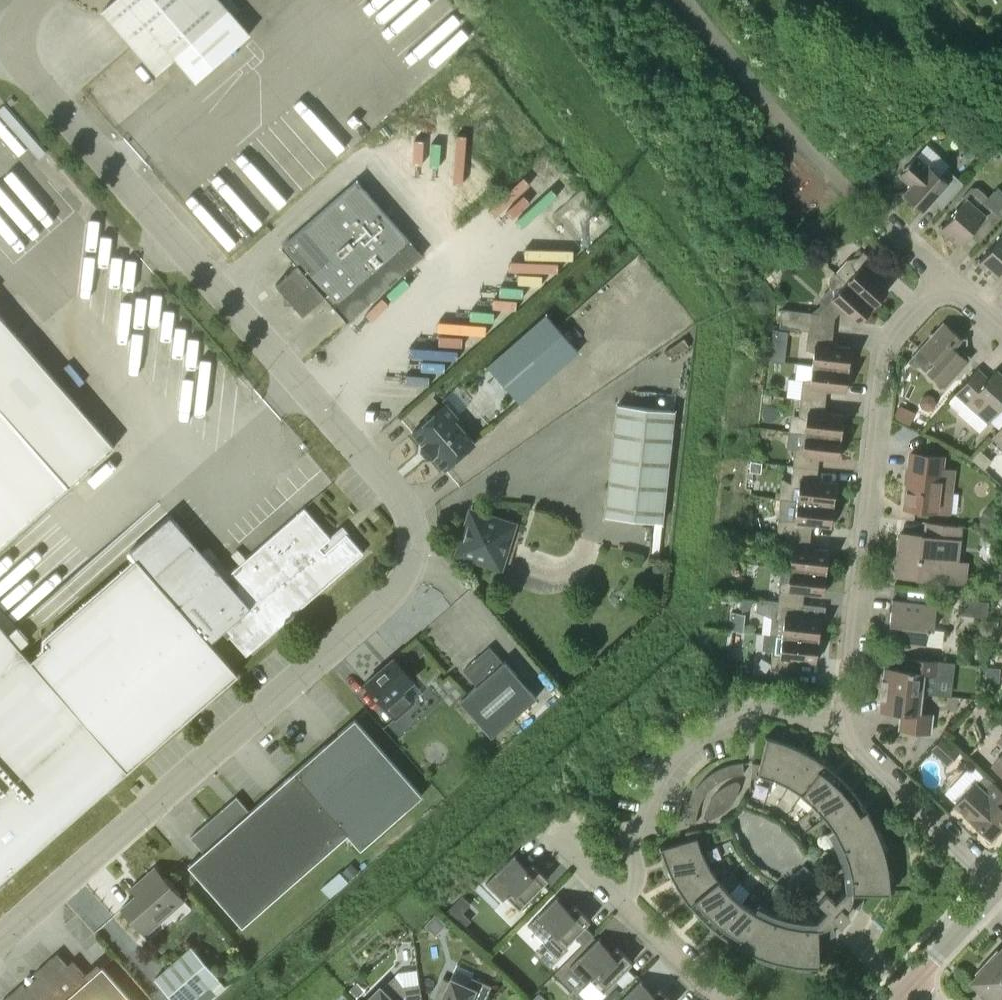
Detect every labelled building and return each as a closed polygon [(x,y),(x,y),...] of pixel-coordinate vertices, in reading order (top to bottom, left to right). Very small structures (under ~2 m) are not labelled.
[(157,73),(176,57),(196,81),(250,34),(229,10),(220,0),(114,0),(102,11),(157,73)] [(462,19),(445,0),(372,0),(379,8),(371,15),(401,51),(407,46),(417,57),(462,19)] [(346,93),(327,110),(351,136),(370,119),(346,93)] [(303,114),(304,114),(293,124),(331,163),(350,145),(312,105),(303,114)] [(251,157),(219,188),(255,225),(287,195),(251,157)] [(928,167),(916,157),(900,175),(912,185),(904,195),(922,211),(932,201),(942,209),(964,184),(947,169),(941,176),(929,166),(928,167)] [(357,181),(283,246),(298,264),(326,296),(335,306),(410,241),(357,181)] [(978,187),(971,187),(963,196),(967,199),(941,228),(960,245),(969,235),(979,243),(1001,218),(1001,190),(999,187),(990,197),(978,187)] [(979,262),(998,279),(1001,274),(1001,236),(979,262)] [(410,241),(335,306),(348,321),(423,256),(410,241)] [(881,267),(863,252),(854,262),(857,266),(844,281),(874,307),(877,303),(888,290),(873,276),(881,267)] [(298,264),(276,284),(303,315),(326,296),(298,264)] [(870,311),(874,307),(844,281),(836,273),(834,273),(829,279),(829,286),(830,287),(821,297),(821,305),(812,312),(782,308),(780,327),(808,330),(808,331),(833,334),(835,318),(843,310),(858,324),(870,311)] [(520,403),(579,352),(547,315),(488,367),(520,403)] [(114,447),(0,316),(0,546),(114,447)] [(944,388),(969,361),(954,348),(962,339),(944,323),(920,349),(929,358),(921,366),(944,388)] [(833,334),(808,331),(806,350),(807,350),(814,353),(813,360),(812,366),(849,370),(850,364),(849,364),(851,347),(830,345),(831,334),(833,334)] [(849,375),(849,370),(812,366),(812,371),(811,378),(804,380),(803,380),(801,398),(824,401),(825,389),(846,392),(848,375),(849,375)] [(977,369),(956,393),(966,403),(959,412),(981,431),(1001,408),(1001,375),(997,370),(989,379),(977,369)] [(823,413),(824,401),(801,398),(799,415),(792,414),(789,431),(805,433),(842,437),(842,432),(844,415),(823,413)] [(466,426),(446,403),(433,414),(429,414),(425,417),(425,422),(413,432),(424,445),(423,446),(422,450),(428,456),(432,456),(433,455),(445,469),(475,443),(463,429),(466,426)] [(605,516),(662,522),(674,410),(617,404),(605,516)] [(910,424),(916,412),(901,405),(895,417),(910,424)] [(993,437),(1001,445),(1001,427),(993,437)] [(841,443),(842,437),(805,433),(789,431),(787,448),(795,449),(793,466),(816,469),(818,457),(839,460),(841,443)] [(949,513),(951,494),(954,468),(942,467),(943,459),(938,458),(939,456),(911,453),(905,508),(949,513)] [(762,462),(751,462),(750,471),(761,472),(762,462)] [(793,466),(791,483),(790,499),(789,500),(834,505),(835,499),(836,482),(815,480),(816,469),(793,466)] [(964,511),(965,491),(956,490),(955,510),(964,511)] [(834,510),(834,505),(789,500),(790,499),(787,498),(784,518),(787,519),(786,533),(809,536),(810,525),(831,527),(833,510),(834,510)] [(981,519),(989,525),(990,526),(999,514),(989,505),(979,517),(981,519)] [(224,630),(246,655),(363,553),(346,533),(343,536),(338,530),(330,537),(304,508),(225,577),(251,607),(224,630)] [(129,551),(210,642),(224,630),(251,607),(225,577),(171,515),(129,551)] [(501,569),(506,552),(502,551),(510,527),(473,515),(461,552),(486,560),(485,563),(501,569)] [(758,516),(750,518),(753,529),(761,527),(758,516)] [(957,562),(961,527),(925,522),(924,536),(900,534),(897,559),(900,559),(898,576),(965,583),(967,563),(957,562)] [(808,548),(809,536),(786,533),(784,552),(785,552),(792,556),(791,563),(790,563),(790,568),(827,572),(827,567),(829,550),(808,548)] [(31,659),(128,770),(238,674),(136,558),(44,639),(48,644),(31,659)] [(663,574),(666,563),(654,561),(652,572),(663,574)] [(826,578),(827,572),(790,568),(789,574),(790,574),(789,581),(782,583),(780,582),(778,600),(778,601),(801,604),(803,592),(824,595),(826,578)] [(748,587),(740,586),(739,595),(748,596),(748,587)] [(751,606),(753,601),(743,597),(739,607),(744,609),(751,606)] [(782,636),(819,640),(820,634),(819,634),(821,618),(800,615),(801,604),(778,601),(778,600),(758,598),(757,611),(773,617),(771,633),(782,636)] [(934,629),(937,604),(892,599),(890,624),(896,625),(894,642),(926,645),(928,629),(934,629)] [(990,612),(991,600),(979,599),(978,611),(990,612)] [(31,659),(0,624),(0,882),(128,770),(31,659)] [(782,636),(771,633),(765,633),(763,649),(773,650),(771,669),(794,671),(795,660),(816,662),(818,645),(819,640),(782,636)] [(490,647),(463,670),(476,685),(503,662),(490,647)] [(882,689),(922,693),(924,673),(938,675),(939,661),(907,657),(906,670),(885,668),(882,689)] [(395,718),(414,702),(402,689),(413,680),(394,658),(365,683),(395,718)] [(505,661),(503,662),(476,685),(459,700),(491,737),(537,697),(505,661)] [(736,663),(723,662),(723,674),(736,675),(736,663)] [(999,681),(1000,667),(986,666),(985,680),(999,681)] [(920,713),(922,693),(882,689),(880,710),(901,712),(899,729),(931,733),(933,715),(920,713)] [(422,794),(355,718),(249,811),(236,796),(190,836),(203,852),(188,865),(242,926),(347,834),(361,849),(422,794)] [(966,758),(960,752),(961,751),(944,735),(931,749),(948,765),(958,755),(963,761),(966,758)] [(785,784),(801,749),(799,748),(790,744),(780,740),(767,737),(760,763),(752,762),(751,777),(757,779),(759,774),(760,774),(758,781),(772,785),(774,778),(785,784)] [(806,797),(830,768),(825,764),(818,759),(809,753),(801,749),(785,784),(789,785),(802,794),(806,797)] [(993,766),(1001,774),(1001,755),(993,766)] [(696,823),(697,815),(698,808),(701,801),(705,794),(710,788),(716,783),(722,779),(729,776),(736,774),(744,773),(743,762),(734,763),(725,766),(717,769),(709,774),(702,781),(696,788),(691,796),(688,804),(686,813),(685,822),(696,823)] [(825,816),(855,793),(843,780),(830,768),(806,797),(814,804),(825,816)] [(1001,808),(1001,790),(985,774),(956,805),(991,837),(1001,826),(1001,809),(1001,808)] [(706,819),(713,817),(719,815),(724,811),(729,807),(733,802),(736,796),(739,790),(741,784),(737,781),(731,783),(725,786),(720,789),(715,793),(711,798),(708,804),(705,810),(704,816),(706,819)] [(839,839),(874,822),(865,807),(855,793),(825,816),(834,829),(839,839)] [(849,864),(886,855),(881,839),(874,822),(839,839),(842,844),(847,859),(849,864)] [(673,880),(707,863),(702,853),(697,838),(702,836),(700,830),(685,832),(687,839),(661,847),(661,849),(665,860),(668,869),(671,875),(673,880)] [(526,870),(522,867),(523,866),(515,857),(517,855),(515,853),(486,883),(503,900),(508,896),(520,908),(549,879),(533,863),(526,870)] [(853,892),(854,892),(890,891),(890,889),(889,874),(888,865),(887,860),(886,855),(849,864),(851,874),(852,890),(853,892)] [(360,871),(352,863),(344,870),(352,878),(360,871)] [(694,909),(723,885),(719,880),(710,867),(707,863),(673,880),(675,883),(684,896),(694,909)] [(853,892),(852,890),(846,891),(838,901),(820,886),(823,883),(804,864),(789,880),(808,898),(812,894),(827,910),(817,920),(817,927),(818,927),(818,928),(819,928),(823,927),(827,926),(831,924),(834,922),(837,919),(841,923),(849,914),(845,911),(848,908),(850,904),(852,900),(853,896),(853,892),(854,892),(853,892)] [(145,934),(183,900),(154,867),(131,887),(137,893),(121,907),(145,934)] [(332,897),(349,881),(341,871),(323,887),(332,897)] [(719,933),(742,903),(730,892),(723,885),(694,909),(706,922),(719,933)] [(464,894),(449,910),(466,925),(481,909),(464,894)] [(562,949),(591,920),(575,905),(568,912),(564,908),(566,907),(557,899),(559,897),(558,895),(528,925),(545,942),(550,937),(562,949)] [(750,951),(766,916),(755,911),(742,903),(719,933),(734,943),(750,951)] [(783,961),(790,924),(785,923),(770,918),(766,916),(750,951),(766,957),(783,961)] [(818,927),(817,927),(801,926),(790,924),(783,961),(793,963),(802,964),(817,965),(819,965),(818,928),(818,927)] [(575,937),(580,942),(588,933),(583,928),(575,937)] [(610,953),(607,950),(608,949),(599,940),(601,938),(600,937),(570,967),(587,984),(592,979),(604,991),(633,962),(617,946),(610,953)] [(209,985),(218,977),(191,946),(154,978),(174,999),(192,999),(209,985)] [(1000,952),(997,949),(986,961),(1001,976),(1001,950),(1000,952)] [(57,952),(2,999),(63,999),(88,978),(73,960),(67,964),(57,952)] [(986,961),(975,973),(978,976),(973,981),(993,999),(1001,999),(1001,976),(986,961)] [(102,966),(88,978),(63,999),(132,999),(102,966)] [(616,980),(623,987),(635,976),(627,968),(616,980)] [(471,976),(465,985),(451,979),(450,981),(443,978),(435,996),(442,999),(486,999),(492,986),(471,976)] [(209,985),(218,994),(226,987),(218,977),(209,985)] [(650,993),(649,992),(650,991),(641,982),(643,980),(642,978),(620,999),(671,999),(659,988),(652,995),(650,993)] [(419,983),(418,983),(419,987),(404,990),(394,980),(383,990),(380,987),(367,999),(422,999),(419,983)] [(357,982),(350,989),(357,997),(364,989),(357,982)] [(539,992),(532,999),(534,999),(547,999),(539,992)]
